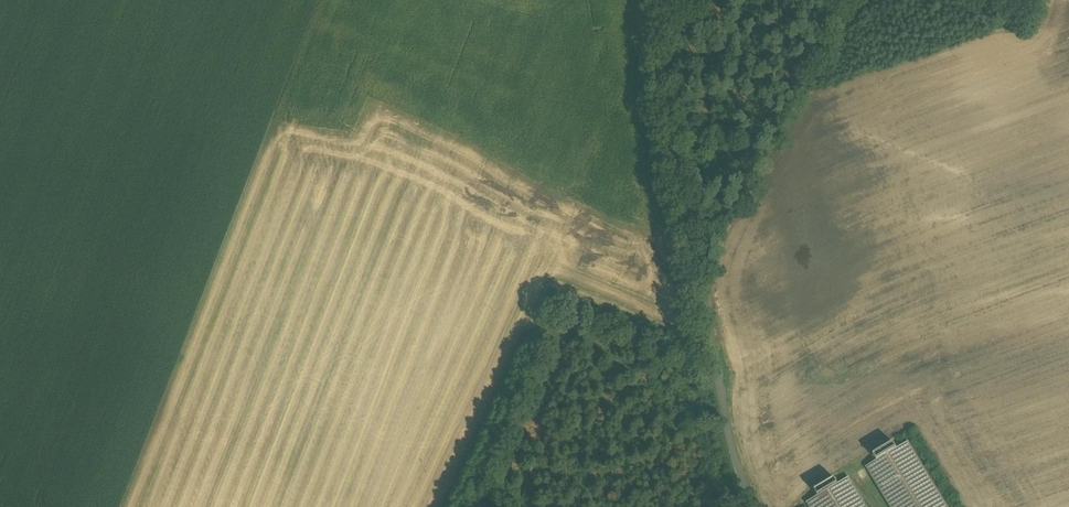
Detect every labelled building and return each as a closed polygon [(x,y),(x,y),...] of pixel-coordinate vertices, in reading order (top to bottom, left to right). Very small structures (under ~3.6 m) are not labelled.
[(907,442),(896,449),(892,442),(873,454),(876,461),(866,467),(891,506),(946,506),(907,442)] [(847,478),(807,502),(810,506),(865,506),(847,478)] [(834,478),(814,490),(817,495),(837,483),(834,478)]
